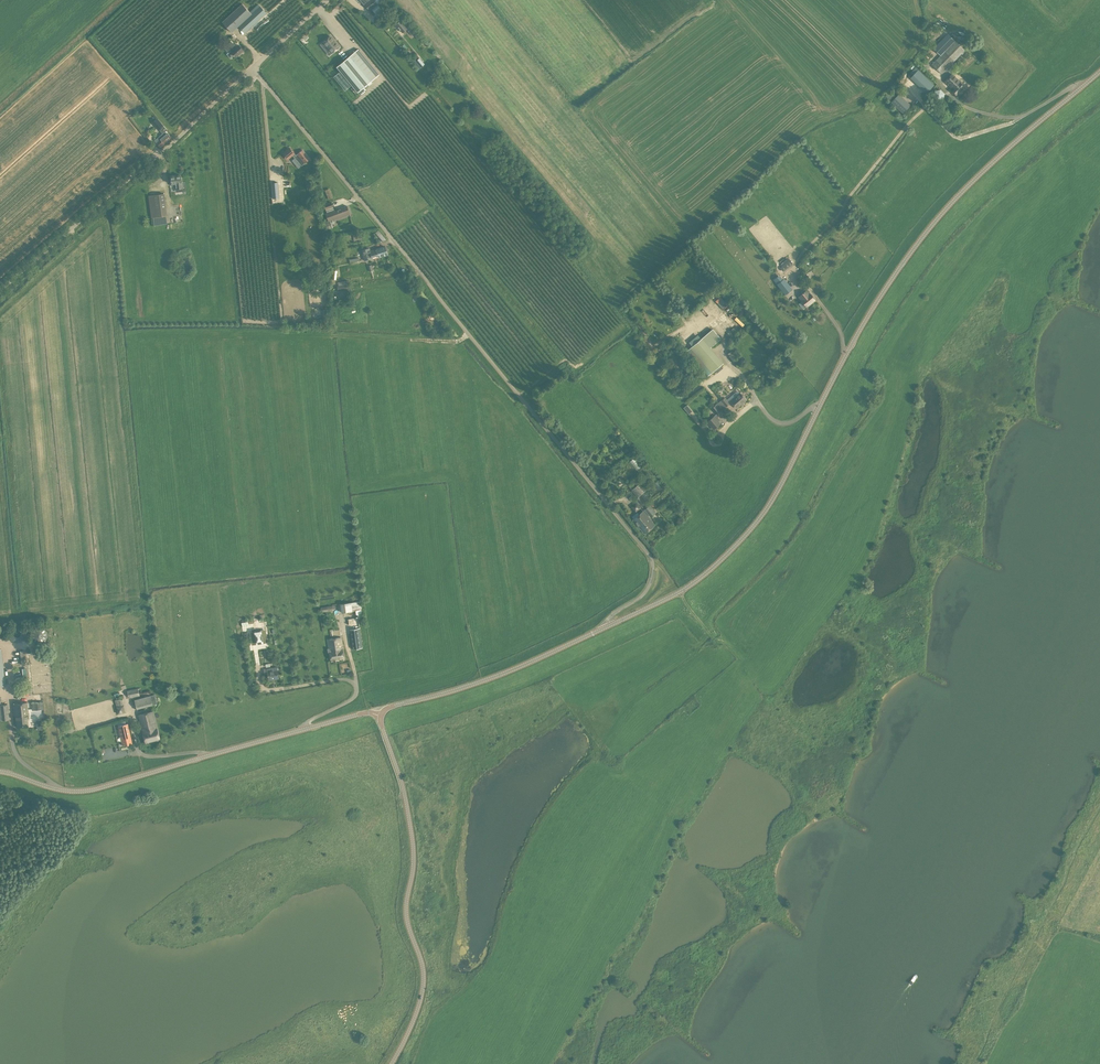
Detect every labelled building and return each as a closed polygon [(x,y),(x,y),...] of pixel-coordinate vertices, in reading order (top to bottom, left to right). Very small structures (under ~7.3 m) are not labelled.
[(377,4),(381,2),(380,0),(376,0),(375,1),(374,0),(371,0),(369,1),(367,0),(360,0),(364,5),(365,5),(369,10),(370,9),(377,4)] [(342,2),(330,10),(334,15),(346,7),(342,2)] [(381,2),(369,12),(373,16),(384,7),(381,2)] [(242,4),(224,21),(223,22),(232,32),(239,26),(246,33),(266,13),(258,4),(250,12),(242,4)] [(416,31),(413,28),(405,18),(401,21),(396,24),(403,32),(407,29),(412,34),(416,31)] [(306,34),(300,39),(305,45),(309,41),(307,39),(309,37),(306,34)] [(323,42),(332,53),(339,47),(330,36),(323,42)] [(239,45),(236,47),(231,41),(226,45),(232,51),(229,53),(229,55),(230,56),(232,57),(234,54),(237,57),(244,51),(239,45)] [(942,74),(965,50),(956,41),(933,64),(942,74)] [(359,49),(337,67),(360,94),(364,90),(363,89),(380,75),(359,49)] [(417,55),(414,58),(421,67),(425,64),(417,55)] [(911,78),(927,93),(934,85),(919,70),(911,78)] [(345,90),(351,86),(340,71),(334,76),(345,90)] [(957,95),(965,86),(952,74),(945,82),(953,90),(953,91),(957,95)] [(940,89),(933,90),(931,96),(935,101),(941,100),(944,94),(940,89)] [(900,93),(892,101),(904,113),(912,104),(900,93)] [(166,131),(167,130),(157,118),(153,122),(163,134),(166,131)] [(161,146),(168,140),(171,137),(166,131),(159,138),(160,139),(157,142),(161,146)] [(302,166),(311,159),(303,150),(296,155),(290,148),(283,153),(288,159),(293,155),(302,166)] [(176,184),(176,188),(183,188),(181,175),(171,177),(172,184),(176,184)] [(153,217),(167,215),(164,193),(150,195),(153,217)] [(326,213),(329,220),(324,222),(327,229),(333,227),(330,220),(339,217),(340,218),(350,214),(347,206),(340,208),(337,209),(334,210),(328,213),(326,213)] [(372,257),(378,255),(379,257),(388,254),(386,247),(368,252),(368,249),(362,250),(365,260),(373,258),(372,257)] [(783,271),(793,263),(790,260),(780,268),(783,271)] [(791,290),(783,280),(780,277),(775,281),(786,294),(791,290)] [(806,306),(815,299),(810,294),(807,290),(801,295),(800,293),(798,295),(799,296),(799,297),(802,300),(806,306)] [(732,337),(738,331),(734,327),(728,333),(732,337)] [(702,338),(690,348),(711,373),(723,363),(710,347),(713,345),(716,342),(708,333),(705,335),(702,338)] [(734,361),(737,359),(732,350),(728,353),(734,361)] [(737,408),(746,400),(740,393),(731,401),(737,408)] [(721,400),(726,406),(730,403),(725,397),(721,400)] [(687,404),(684,408),(689,414),(693,411),(687,404)] [(720,411),(715,405),(712,408),(717,414),(720,411)] [(714,429),(721,423),(718,421),(720,419),(716,414),(714,416),(707,422),(714,429)] [(634,457),(630,461),(637,470),(642,465),(634,457)] [(639,483),(632,489),(631,490),(637,497),(635,499),(641,506),(650,499),(644,492),(645,490),(639,483)] [(650,517),(655,512),(649,505),(644,510),(650,517)] [(639,530),(640,529),(644,533),(655,525),(643,511),(633,520),(638,526),(636,527),(639,530)] [(361,600),(340,603),(341,612),(358,610),(362,609),(361,600)] [(47,626),(34,626),(35,641),(47,641),(47,626)] [(362,647),(360,628),(350,629),(353,648),(362,647)] [(263,642),(261,631),(251,633),(253,644),(263,642)] [(13,632),(9,635),(17,644),(24,638),(20,634),(17,637),(13,632)] [(331,659),(344,657),(341,637),(327,639),(329,648),(328,648),(329,652),(330,652),(331,659)] [(253,645),(254,651),(258,650),(258,648),(269,647),(269,642),(257,643),(257,645),(253,645)] [(277,667),(264,669),(264,675),(268,674),(269,681),(279,679),(277,667)] [(129,697),(140,695),(138,688),(128,691),(129,697)] [(153,704),(151,695),(135,699),(137,708),(153,704)] [(117,713),(125,713),(123,698),(116,699),(117,713)] [(9,719),(7,704),(1,705),(0,699),(0,720),(9,719)] [(33,715),(44,714),(43,701),(31,702),(33,715)] [(28,720),(29,719),(27,702),(13,703),(14,715),(15,715),(17,727),(28,726),(28,720)] [(146,742),(160,738),(153,711),(139,714),(146,742)] [(128,724),(126,724),(119,726),(123,745),(132,743),(128,724)]
